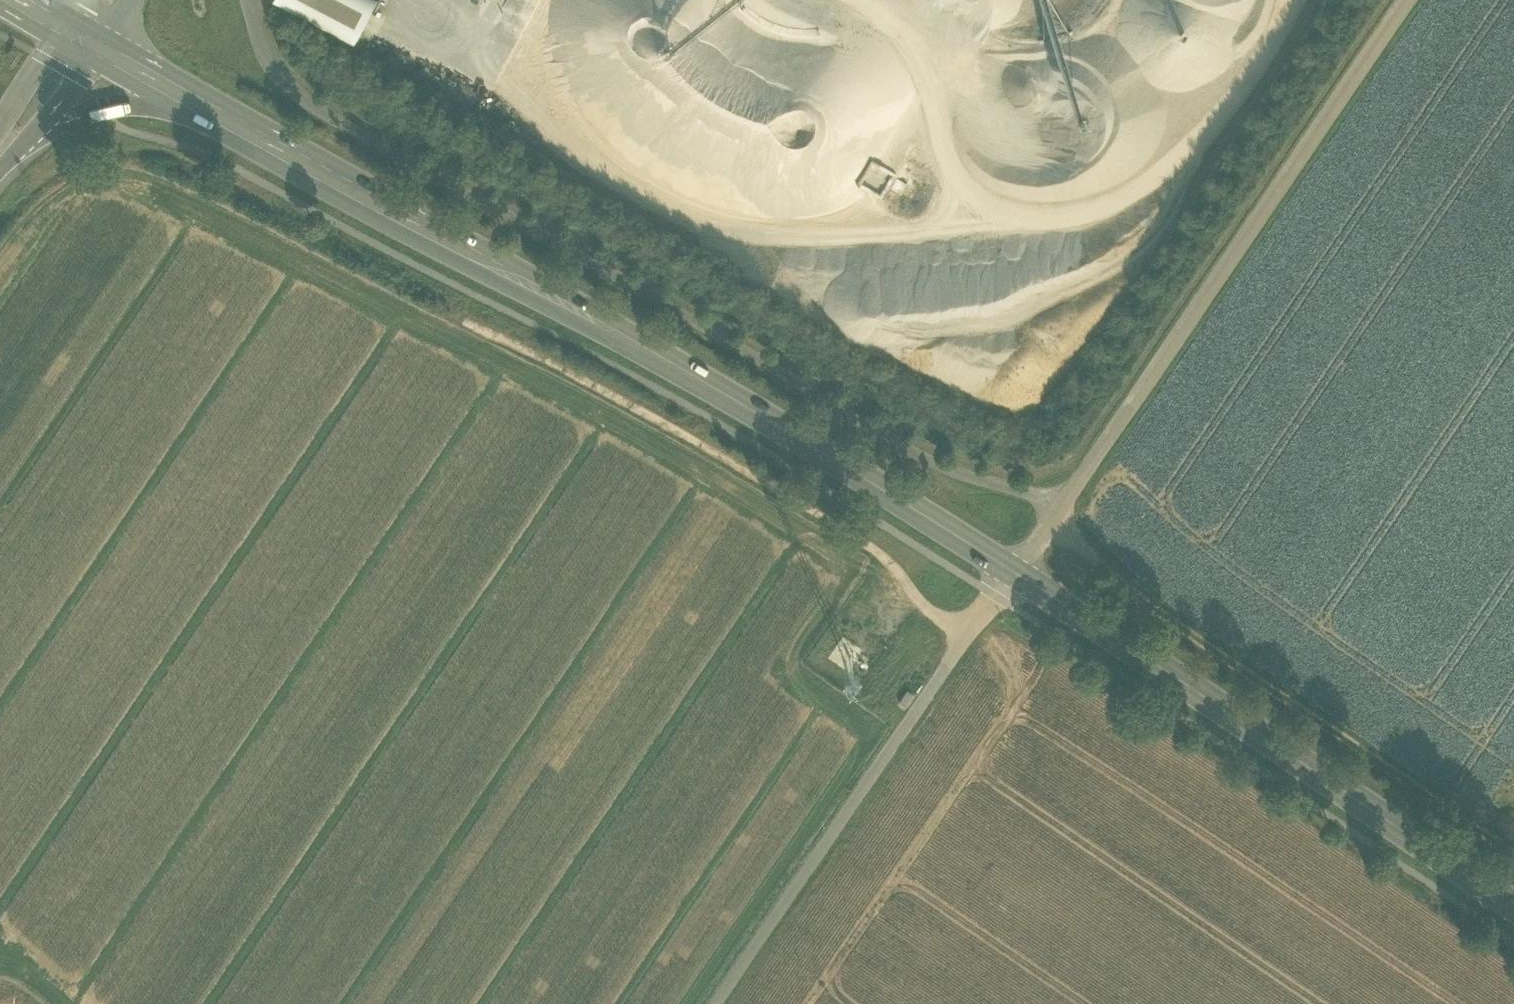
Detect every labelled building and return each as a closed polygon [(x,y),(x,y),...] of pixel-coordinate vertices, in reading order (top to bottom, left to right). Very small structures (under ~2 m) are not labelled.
[(354,41),(375,0),(273,0),(354,41)]
